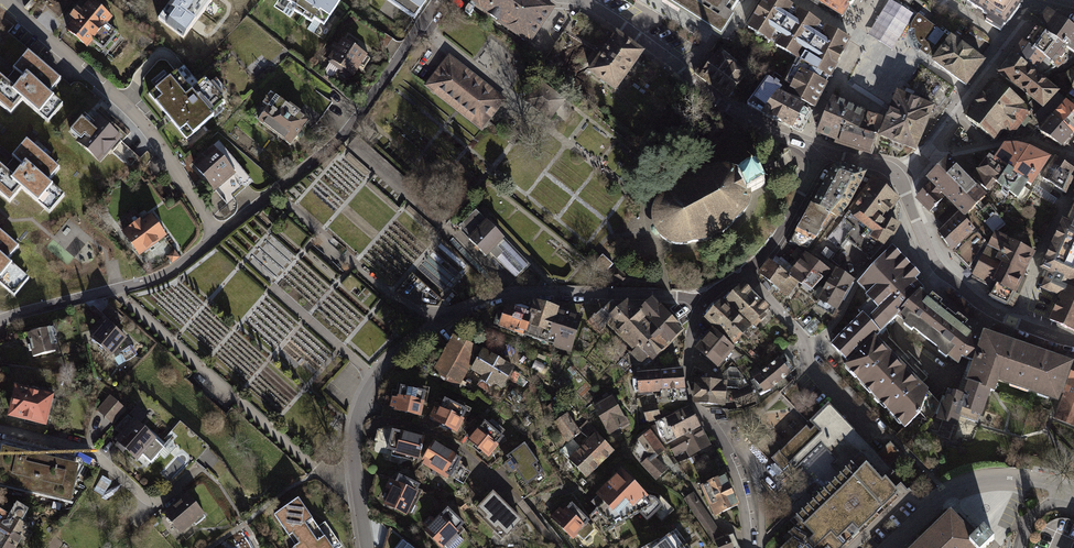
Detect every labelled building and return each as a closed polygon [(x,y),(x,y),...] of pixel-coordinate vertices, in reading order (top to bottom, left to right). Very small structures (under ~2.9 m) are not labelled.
[(157,18),(185,39),(212,1),(210,0),(170,0),(157,18)] [(286,1),(295,8),(293,11),(313,25),(316,21),(326,27),(344,0),(287,0),(286,1)] [(417,21),(431,0),(385,0),(417,21)] [(529,48),(555,10),(540,0),(459,0),(529,48)] [(720,35),(733,15),(729,12),(737,0),(665,0),(720,35)] [(780,0),(766,0),(746,31),(771,46),(772,44),(776,46),(775,49),(797,63),(785,85),(791,89),(787,99),(816,112),(825,95),(830,87),(824,84),(826,79),(832,82),(852,43),(837,35),(826,29),(825,31),(822,29),(823,27),(798,12),(797,13),(794,11),(795,9),(780,0)] [(844,21),(857,0),(809,0),(844,21)] [(1008,31),(1025,9),(1023,0),(959,0),(1008,31)] [(72,25),(66,32),(88,50),(94,44),(104,52),(117,36),(107,28),(113,21),(90,2),(80,13),(78,11),(68,21),(72,25)] [(1047,12),(1043,18),(1034,29),(1036,31),(1032,35),(1027,42),(1024,41),(1019,48),(1012,57),(1004,66),(996,78),(1017,94),(1022,97),(1024,98),(1018,105),(1032,115),(1034,116),(1032,118),(1041,126),(1065,100),(1049,85),(1048,86),(1042,82),(1039,79),(1056,69),(1058,71),(1073,59),(1073,31),(1047,12)] [(946,35),(918,14),(916,19),(913,22),(912,26),(911,30),(915,31),(915,36),(917,40),(919,44),(923,48),(920,51),(927,56),(928,57),(929,56),(931,57),(936,61),(951,41),(945,37),(946,35)] [(915,36),(915,31),(911,30),(909,30),(909,34),(909,38),(910,41),(911,44),(913,48),(916,51),(918,54),(920,51),(923,48),(919,44),(917,40),(915,36)] [(916,54),(880,32),(843,91),(878,113),(916,54)] [(350,33),(334,54),(355,71),(372,50),(350,33)] [(645,55),(617,34),(587,75),(616,96),(644,57),(645,55)] [(936,61),(933,65),(969,92),(979,79),(989,66),(953,38),(951,41),(936,61)] [(11,114),(22,101),(48,123),(63,105),(49,94),(61,80),(28,52),(14,69),(24,78),(21,81),(15,89),(0,76),(0,105),(11,114)] [(507,99),(447,54),(423,85),(482,130),(507,99)] [(729,102),(748,77),(718,55),(699,80),(729,102)] [(185,68),(177,74),(193,93),(201,86),(185,68)] [(1065,76),(1072,88),(1072,89),(1073,91),(1073,69),(1065,76)] [(177,74),(150,97),(181,134),(187,129),(193,136),(215,119),(212,116),(224,106),(206,83),(201,86),(193,93),(177,74)] [(1072,91),(1063,74),(1052,79),(1058,89),(1063,94),(1072,91)] [(548,120),(565,99),(540,79),(523,100),(548,120)] [(803,133),(813,114),(781,96),(783,93),(768,81),(748,108),(764,116),(762,119),(794,134),(796,132),(800,134),(803,133)] [(991,82),(962,118),(995,145),(1003,135),(1011,140),(1021,129),(1032,115),(1018,105),(991,82)] [(314,115),(279,89),(256,119),(291,145),(314,115)] [(887,121),(879,140),(918,156),(937,109),(903,96),(898,94),(887,121)] [(833,99),(817,136),(836,144),(835,147),(872,159),(885,120),(867,115),(833,99)] [(1037,135),(1061,151),(1073,137),(1073,112),(1065,105),(1037,135)] [(1034,116),(1032,115),(1021,129),(1024,131),(1027,128),(1033,134),(1041,126),(1032,118),(1034,116)] [(82,120),(70,134),(82,144),(80,147),(100,164),(112,150),(120,141),(122,139),(102,121),(94,130),(82,120)] [(9,201),(20,188),(49,213),(64,195),(48,181),(59,167),(27,140),(13,157),(22,165),(20,168),(13,176),(0,164),(0,194),(9,201)] [(1007,166),(997,182),(1024,202),(1032,191),(1025,186),(1028,182),(1032,185),(1038,174),(1051,155),(1029,143),(1016,140),(1004,141),(994,156),(993,157),(1007,166)] [(140,158),(120,141),(112,150),(132,168),(140,158)] [(220,141),(198,160),(218,184),(241,165),(220,141)] [(994,156),(988,152),(971,175),(988,190),(995,180),(997,182),(1007,166),(993,157),(994,156)] [(962,167),(948,154),(925,176),(931,183),(941,192),(949,200),(958,210),(964,215),(974,205),(987,193),(962,167)] [(1040,175),(1067,193),(1073,177),(1073,176),(1071,174),(1073,170),(1073,166),(1055,154),(1040,175)] [(795,231),(789,242),(808,249),(831,212),(838,217),(845,208),(866,169),(838,161),(832,164),(811,201),(809,201),(796,227),(794,231),(795,231)] [(661,199),(654,210),(652,219),(652,227),(654,234),(661,243),(668,247),(678,250),(687,249),(696,247),(705,246),(716,241),(725,236),(732,230),(737,223),(742,219),(747,214),(750,207),(751,203),(750,197),(767,188),(756,167),(740,176),(734,171),(728,169),(719,169),(710,172),(699,173),(690,175),(681,179),(670,189),(661,199)] [(153,181),(143,169),(133,177),(143,190),(153,181)] [(849,209),(843,217),(844,218),(827,238),(839,248),(846,238),(870,259),(883,244),(887,246),(901,222),(898,220),(900,207),(897,201),(900,197),(872,174),(848,208),(849,209)] [(929,182),(914,197),(929,212),(944,197),(940,193),(941,192),(931,183),(930,183),(929,182)] [(989,203),(977,212),(994,233),(995,229),(997,230),(1006,224),(989,203)] [(1040,268),(1047,271),(1046,273),(1040,288),(1059,296),(1048,320),(1073,331),(1073,203),(1067,218),(1063,216),(1040,268)] [(937,230),(955,252),(977,230),(983,224),(974,214),(978,209),(974,205),(964,215),(958,210),(937,230)] [(132,220),(120,230),(138,255),(166,235),(150,212),(140,219),(138,217),(132,220)] [(464,220),(457,226),(485,256),(491,251),(497,257),(496,258),(515,278),(528,265),(487,222),(486,223),(476,213),(466,222),(464,220)] [(15,293),(31,275),(9,256),(20,243),(0,226),(0,280),(15,293)] [(973,273),(973,274),(995,285),(990,295),(1013,306),(1019,294),(1016,292),(1026,272),(1026,271),(1037,250),(997,230),(995,229),(994,233),(989,242),(973,273)] [(977,230),(955,252),(953,253),(973,273),(989,242),(977,230)] [(920,272),(892,243),(856,281),(866,292),(864,294),(868,298),(864,302),(885,323),(895,314),(902,318),(904,320),(902,321),(911,328),(913,327),(938,348),(937,349),(946,356),(947,354),(958,364),(962,355),(965,356),(973,359),(982,333),(975,331),(973,329),(925,291),(922,288),(924,286),(915,277),(920,272)] [(174,249),(166,256),(171,263),(180,257),(174,249)] [(805,250),(792,265),(787,272),(799,282),(802,285),(799,289),(808,297),(814,290),(812,289),(821,279),(823,280),(831,269),(805,250)] [(847,256),(841,251),(837,255),(835,253),(830,259),(839,266),(847,256)] [(613,263),(603,253),(595,262),(606,271),(613,263)] [(768,257),(757,272),(788,296),(799,282),(787,272),(792,265),(781,256),(780,258),(776,255),(772,260),(768,257)] [(818,299),(815,305),(832,315),(835,309),(837,310),(854,278),(835,265),(816,298),(818,299)] [(630,277),(619,268),(612,276),(623,286),(630,277)] [(721,297),(703,317),(733,345),(751,325),(754,328),(766,314),(764,312),(770,306),(742,280),(723,300),(721,297)] [(595,312),(587,321),(600,333),(608,323),(634,350),(631,352),(630,351),(618,363),(627,372),(638,359),(645,367),(651,360),(653,362),(686,329),(653,295),(640,307),(638,305),(636,306),(628,297),(619,305),(613,298),(596,313),(595,312)] [(534,298),(530,310),(506,302),(498,325),(553,343),(552,346),(571,352),(584,314),(534,298)] [(885,323),(864,302),(857,309),(860,312),(835,337),(830,343),(846,360),(842,364),(904,427),(918,413),(919,411),(927,390),(928,388),(922,383),(875,333),(878,330),(885,323)] [(125,318),(109,304),(103,311),(119,325),(125,318)] [(822,324),(815,317),(804,328),(811,335),(822,324)] [(107,318),(90,336),(112,355),(128,336),(107,318)] [(55,324),(27,331),(33,355),(57,349),(56,343),(57,342),(55,334),(57,333),(55,324)] [(734,347),(710,326),(693,346),(717,367),(734,347)] [(945,401),(941,400),(940,404),(936,417),(943,419),(938,434),(950,438),(955,424),(957,425),(960,416),(978,423),(981,414),(982,415),(990,389),(995,390),(999,379),(1056,399),(1071,359),(983,328),(982,333),(973,359),(966,380),(967,380),(963,392),(953,389),(950,396),(947,394),(945,401)] [(452,333),(433,371),(460,385),(479,347),(452,333)] [(135,355),(129,346),(120,351),(126,361),(135,355)] [(483,347),(470,369),(482,375),(480,378),(492,386),(494,383),(502,388),(515,366),(483,347)] [(753,379),(750,381),(752,384),(759,394),(763,391),(763,392),(772,388),(797,368),(785,352),(778,358),(777,356),(752,377),(753,379)] [(1054,418),(1073,426),(1073,365),(1054,418)] [(684,366),(638,370),(639,393),(647,393),(647,405),(657,404),(662,417),(687,405),(688,400),(684,366)] [(693,383),(691,402),(724,405),(726,387),(726,380),(723,380),(704,378),(705,372),(694,367),(691,373),(690,382),(693,383)] [(737,408),(757,401),(761,398),(759,394),(752,384),(748,385),(740,372),(740,371),(736,367),(729,367),(724,371),(723,380),(726,380),(726,387),(739,388),(739,389),(730,393),(737,408)] [(16,382),(7,415),(47,425),(55,392),(16,382)] [(395,406),(394,410),(421,415),(424,400),(423,400),(425,389),(400,384),(398,394),(397,394),(397,396),(392,395),(390,405),(395,406)] [(934,397),(927,390),(919,411),(918,413),(926,421),(936,417),(940,404),(934,397)] [(110,394),(97,410),(114,424),(127,409),(110,394)] [(612,394),(592,405),(609,435),(629,423),(612,394)] [(434,418),(433,420),(457,432),(465,417),(463,417),(468,408),(445,397),(439,409),(434,406),(430,416),(434,418)] [(750,442),(771,464),(774,462),(792,480),(799,474),(794,469),(821,444),(836,459),(831,464),(840,473),(793,518),(798,523),(783,537),(787,541),(780,547),(840,547),(847,541),(840,534),(852,523),(859,530),(877,512),(876,511),(895,493),(894,492),(897,489),(888,479),(895,472),(890,467),(903,454),(889,439),(877,451),(827,400),(819,408),(806,420),(812,426),(810,428),(806,424),(783,445),(779,441),(777,443),(772,437),(771,438),(763,429),(750,442)] [(647,405),(642,405),(647,422),(662,418),(662,417),(657,404),(647,405)] [(691,404),(656,422),(667,444),(669,443),(702,425),(691,404)] [(568,412),(553,422),(567,442),(581,432),(568,412)] [(118,433),(113,439),(135,459),(141,453),(150,461),(164,446),(155,439),(156,438),(132,417),(131,418),(127,414),(114,429),(118,433)] [(484,418),(467,439),(489,457),(499,445),(498,444),(505,436),(484,418)] [(179,420),(166,435),(196,460),(208,446),(179,420)] [(702,425),(669,443),(676,456),(687,450),(690,457),(713,444),(702,425)] [(392,428),(387,449),(396,451),(395,452),(418,458),(424,436),(392,428)] [(638,439),(633,454),(657,481),(668,469),(657,457),(667,449),(651,429),(638,439)] [(597,431),(569,458),(588,478),(616,450),(597,431)] [(0,455),(0,483),(72,499),(82,457),(4,439),(0,455)] [(433,440),(421,460),(423,461),(422,463),(447,479),(449,475),(451,476),(462,458),(433,440)] [(546,471),(525,442),(507,456),(509,459),(504,462),(512,472),(516,469),(527,484),(546,471)] [(623,467),(596,493),(598,495),(605,502),(598,508),(598,509),(614,526),(640,512),(649,521),(664,505),(656,496),(650,495),(623,467)] [(389,489),(383,503),(406,515),(418,491),(417,491),(420,483),(399,473),(395,480),(389,477),(385,487),(389,489)] [(727,473),(701,485),(715,516),(742,504),(727,473)] [(493,490),(477,506),(480,508),(476,512),(503,537),(505,534),(507,536),(524,519),(493,490)] [(186,492),(162,512),(180,534),(205,513),(186,492)] [(723,536),(694,492),(684,498),(713,543),(716,542),(714,539),(723,536)] [(605,502),(598,495),(592,502),(598,508),(605,502)] [(273,514),(295,544),(292,547),(293,547),(339,547),(342,546),(325,522),(318,526),(297,497),(273,514)] [(30,525),(22,520),(29,507),(17,500),(10,513),(0,507),(0,547),(17,547),(30,525)] [(560,506),(549,517),(573,541),(578,535),(584,541),(596,529),(589,522),(591,520),(572,502),(567,507),(567,506),(563,510),(560,506)] [(423,530),(441,547),(443,547),(445,545),(448,547),(456,547),(463,540),(457,534),(458,532),(457,530),(464,523),(448,507),(435,520),(430,515),(421,524),(425,528),(423,530)] [(969,540),(976,534),(950,508),(908,547),(976,547),(969,540)] [(984,527),(976,534),(969,540),(976,547),(985,547),(995,539),(984,527)] [(642,547),(691,547),(677,529),(661,540),(660,538),(642,547)] [(714,539),(716,542),(718,547),(741,547),(734,533),(729,535),(728,534),(723,536),(714,539)]
